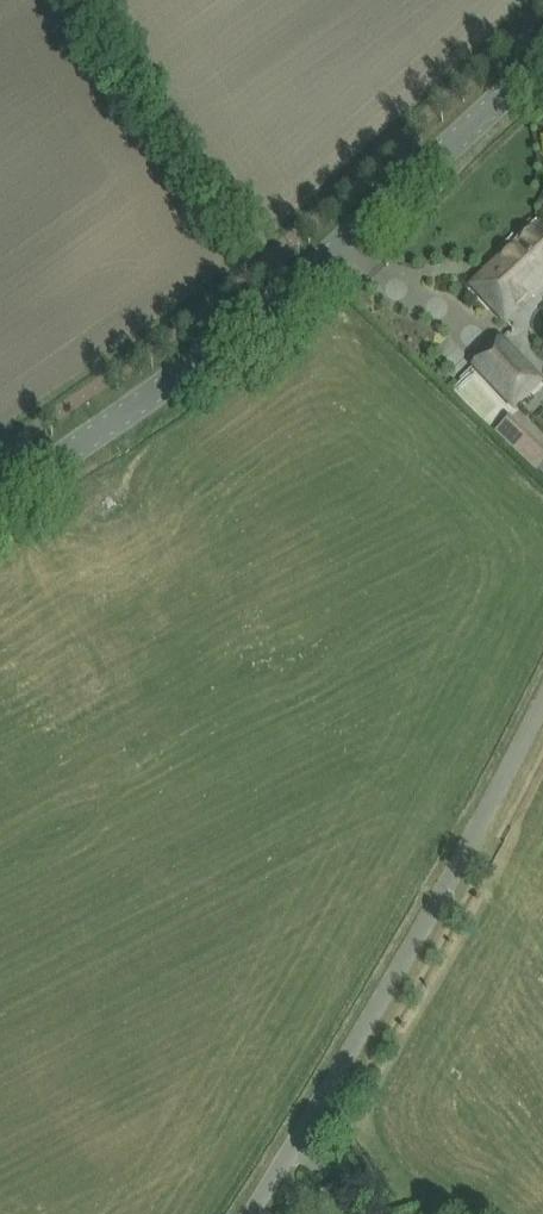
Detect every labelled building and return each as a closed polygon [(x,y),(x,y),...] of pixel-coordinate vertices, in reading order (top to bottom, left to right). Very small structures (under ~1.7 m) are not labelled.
[(497,262),(499,263),(474,287),(472,285),(471,286),(505,323),(507,322),(500,314),(542,274),(542,275),(542,229),(538,223),(497,262)] [(474,366),(514,408),(542,382),(502,339),(474,366)]
